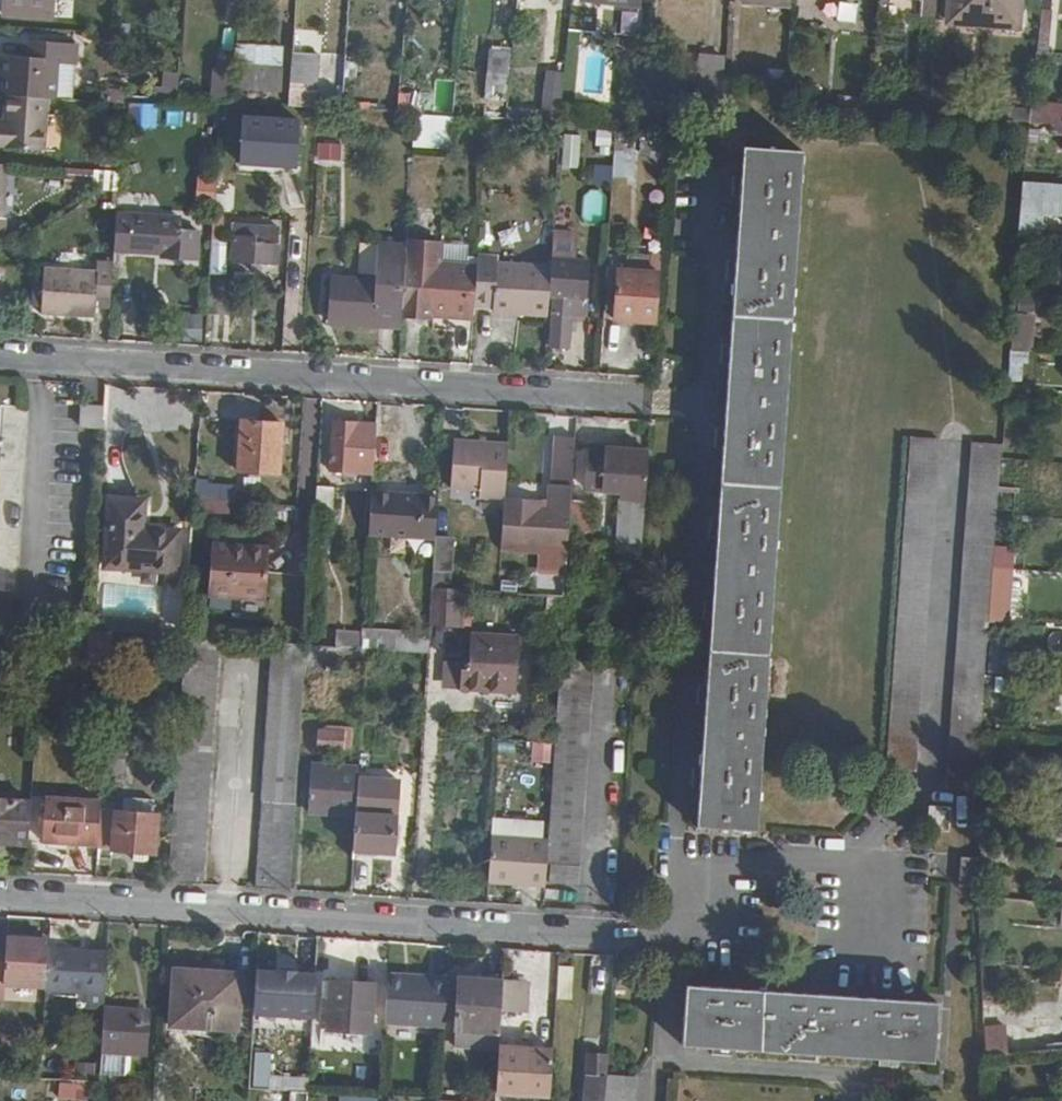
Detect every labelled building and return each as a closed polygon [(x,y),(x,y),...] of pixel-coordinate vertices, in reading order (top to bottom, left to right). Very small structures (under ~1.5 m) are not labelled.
[(53,0),(6,0),(5,15),(52,18),(53,0)] [(1024,0),(957,0),(956,18),(1023,24),(1024,0)] [(348,78),(350,36),(337,36),(338,3),(307,1),(304,50),(298,50),(296,77),(348,78)] [(855,22),(857,3),(838,1),(836,20),(855,22)] [(1053,54),(1059,8),(1047,7),(1043,53),(1053,54)] [(283,88),(286,45),(259,43),(260,28),(244,27),(242,43),(240,43),(239,59),(243,59),(241,84),(283,88)] [(56,101),(58,63),(79,63),(80,46),(30,44),(30,60),(4,60),(2,99),(10,99),(48,101),(56,101)] [(729,100),(731,58),(706,56),(704,98),(729,100)] [(237,103),(239,70),(219,69),(217,102),(237,103)] [(551,94),(552,71),(525,69),(524,92),(551,94)] [(571,125),(575,79),(557,78),(554,124),(565,124),(571,125)] [(675,111),(676,95),(665,94),(664,110),(675,111)] [(48,101),(10,99),(8,125),(0,124),(0,149),(45,152),(48,101)] [(126,101),(126,126),(153,127),(154,102),(126,101)] [(456,117),(456,108),(407,104),(406,114),(456,117)] [(1036,122),(1037,109),(1012,107),(1010,121),(1036,122)] [(302,167),(305,121),(248,116),(245,163),(302,167)] [(580,158),(582,125),(571,125),(565,124),(563,156),(580,158)] [(317,142),(316,160),(341,161),(342,142),(317,142)] [(765,837),(810,151),(749,148),(703,832),(765,837)] [(612,151),(612,177),(631,177),(631,150),(612,151)] [(608,185),(609,165),(592,164),(591,184),(608,185)] [(5,166),(0,165),(0,241),(9,241),(10,217),(3,218),(5,166)] [(1030,183),(1024,237),(1044,238),(1048,197),(1061,198),(1061,186),(1030,183)] [(605,192),(584,191),(582,218),(604,219),(605,192)] [(197,266),(198,234),(158,231),(158,219),(118,216),(116,250),(129,251),(129,256),(162,258),(162,265),(197,266)] [(282,261),(284,225),(238,223),(236,258),(282,261)] [(211,238),(210,273),(226,273),(227,238),(211,238)] [(408,264),(410,242),(385,240),(381,281),(336,279),(334,324),(404,331),(405,318),(408,264)] [(554,297),(556,269),(502,264),(502,258),(483,256),(483,268),(480,305),(499,307),(498,313),(553,318),(554,297)] [(591,319),(595,262),(557,259),(556,269),(554,297),(560,297),(557,348),(574,349),(576,318),(591,319)] [(112,300),(115,262),(99,261),(98,272),(44,269),(42,316),(94,320),(96,299),(112,300)] [(480,305),(483,268),(408,264),(405,318),(428,320),(428,314),(479,317),(480,305)] [(662,325),(665,275),(622,272),(619,322),(662,325)] [(1009,381),(1027,382),(1031,295),(1013,295),(1009,381)] [(104,431),(105,409),(84,408),(83,430),(104,431)] [(282,478),(287,425),(245,421),(241,475),(282,478)] [(376,480),(379,427),(336,425),(333,477),(376,480)] [(917,771),(943,437),(915,434),(888,768),(917,771)] [(572,557),(579,440),(560,439),(557,486),(554,487),(554,512),(545,512),(546,502),(509,500),(506,552),(572,557)] [(977,790),(1006,442),(977,439),(949,772),(951,773),(950,789),(977,790)] [(509,495),(512,453),(489,452),(490,444),(459,443),(457,492),(509,495)] [(647,536),(652,454),(627,453),(623,534),(647,536)] [(201,482),(201,513),(232,513),(232,481),(201,482)] [(336,519),(338,491),(319,489),(317,518),(336,519)] [(439,542),(441,509),(424,508),(425,497),(375,494),(372,538),(439,542)] [(180,573),(183,536),(144,534),(146,506),(114,503),(109,568),(180,573)] [(269,602),(272,555),(217,552),(213,599),(269,602)] [(535,590),(562,592),(563,576),(537,573),(535,590)] [(454,618),(455,603),(467,603),(467,592),(436,590),(434,618),(454,618)] [(204,640),(205,625),(188,624),(187,639),(204,640)] [(377,629),(378,650),(407,649),(406,628),(377,629)] [(365,651),(366,635),(340,633),(339,649),(365,651)] [(522,673),(523,640),(476,638),(474,670),(478,671),(477,692),(477,693),(516,696),(517,673),(522,673)] [(205,887),(221,641),(204,640),(187,639),(171,885),(205,887)] [(308,657),(309,647),(275,645),(260,891),(293,893),(308,657)] [(371,661),(372,651),(365,651),(339,649),(309,647),(308,657),(371,661)] [(585,888),(598,667),(565,664),(553,843),(552,869),(556,869),(555,886),(585,888)] [(477,692),(478,671),(474,670),(465,671),(464,691),(477,692)] [(354,753),(355,729),(322,728),(321,752),(354,753)] [(360,817),(362,783),(363,770),(316,767),(313,814),(360,817)] [(399,857),(401,819),(398,819),(400,784),(362,783),(360,817),(358,854),(399,857)] [(20,800),(0,799),(0,841),(17,842),(20,800)] [(104,814),(104,805),(50,801),(48,847),(101,850),(104,814)] [(957,834),(958,808),(936,808),(935,834),(957,834)] [(157,857),(158,817),(104,814),(101,850),(101,853),(157,857)] [(552,869),(553,843),(497,840),(494,885),(550,888),(552,869)] [(986,900),(984,863),(964,863),(965,893),(976,893),(976,900),(986,900)] [(49,945),(0,942),(0,989),(46,991),(49,952),(49,945)] [(106,998),(109,956),(49,952),(46,991),(46,993),(106,998)] [(241,1032),(244,978),(177,973),(174,1028),(241,1032)] [(315,1021),(318,978),(295,978),(295,976),(277,975),(277,977),(257,976),(254,1018),(315,1021)] [(448,1027),(451,980),(417,978),(416,981),(404,981),(404,978),(390,977),(387,1024),(448,1027)] [(505,1014),(507,984),(464,981),(459,1053),(502,1055),(502,1052),(505,1014)] [(374,1038),(377,987),(332,984),(331,1003),(324,1003),(323,1024),(329,1025),(329,1034),(374,1038)] [(529,1015),(531,985),(507,984),(505,1014),(529,1015)] [(942,1066),(946,1006),(693,990),(689,1051),(942,1066)] [(146,1061),(149,1014),(105,1011),(102,1058),(146,1061)] [(1011,1061),(1011,1036),(992,1035),(993,1063),(1011,1061)] [(269,1075),(270,1052),(252,1051),(251,1088),(307,1090),(308,1076),(269,1075)] [(555,1096),(557,1056),(502,1052),(502,1055),(499,1097),(520,1099),(520,1094),(555,1096)] [(611,1059),(594,1057),(591,1100),(608,1100),(611,1059)] [(56,1099),(87,1100),(88,1083),(57,1081),(56,1099)] [(640,1083),(611,1082),(610,1100),(639,1100),(640,1083)]
